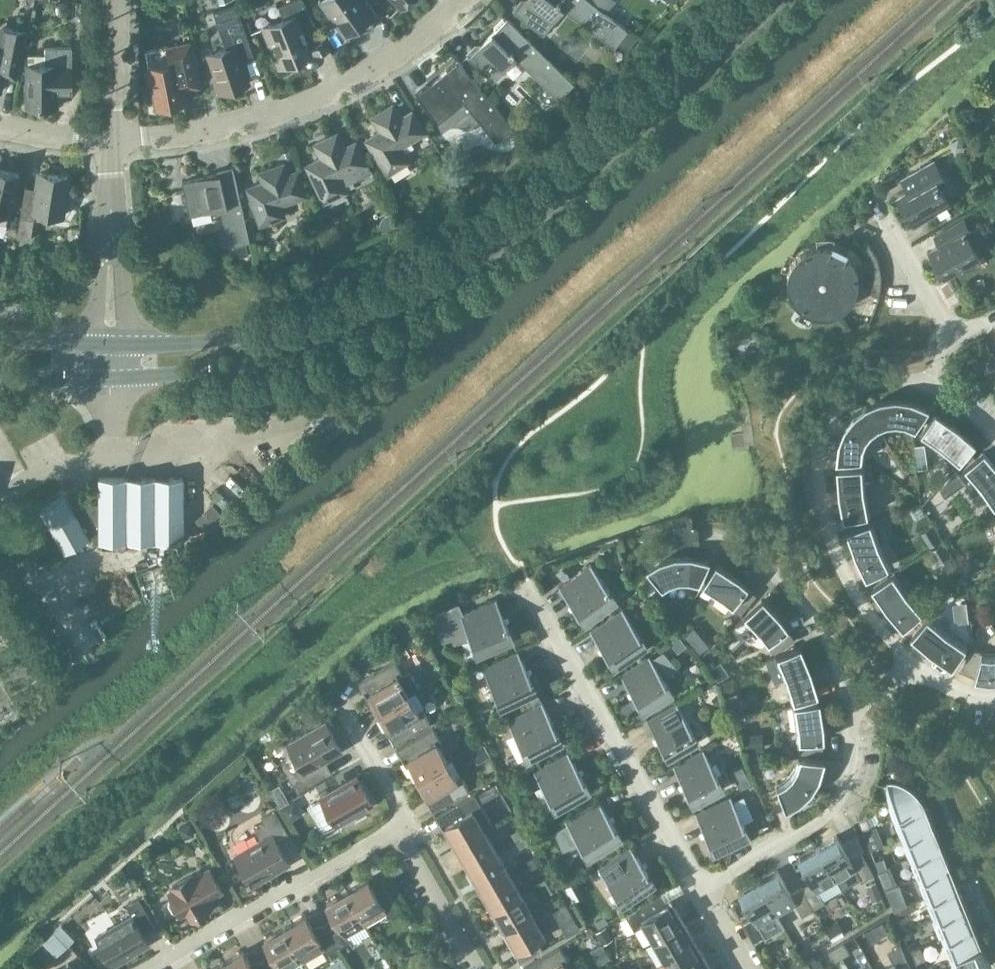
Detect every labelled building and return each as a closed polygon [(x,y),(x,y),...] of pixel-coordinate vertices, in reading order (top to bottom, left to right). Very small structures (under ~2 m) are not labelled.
[(283,65),(313,53),(308,40),(322,35),(303,0),(295,0),(280,6),(285,19),(267,26),(283,65)] [(345,37),(353,31),(359,30),(359,31),(375,27),(373,17),(378,13),(368,0),(321,0),(320,1),(345,37)] [(544,34),(564,8),(615,48),(619,43),(624,36),(629,30),(607,13),(590,0),(529,0),(529,4),(520,16),(544,34)] [(607,13),(617,1),(616,0),(590,0),(607,13)] [(227,48),(210,54),(218,75),(214,77),(219,93),(249,83),(241,58),(255,54),(246,29),(237,2),(214,10),(223,37),(227,48)] [(473,60),(494,81),(517,58),(560,99),(569,90),(575,84),(508,18),(507,19),(504,19),(495,27),(495,31),(483,43),(483,50),(473,60)] [(1,91),(6,66),(20,69),(28,31),(0,26),(0,91),(1,91)] [(624,36),(619,43),(628,50),(638,37),(629,30),(624,36)] [(199,83),(191,42),(168,46),(171,62),(149,66),(157,108),(188,101),(185,85),(199,83)] [(28,64),(28,107),(58,107),(58,92),(73,92),(73,66),(73,47),(46,47),(46,64),(28,64)] [(420,99),(439,123),(465,102),(497,142),(514,128),(462,63),(449,73),(447,71),(432,83),(432,90),(420,99)] [(569,90),(560,99),(566,106),(576,96),(575,95),(569,90)] [(367,140),(389,173),(409,161),(400,147),(426,131),(413,111),(402,118),(393,104),(373,117),(381,131),(367,140)] [(308,165),(325,201),(347,191),(343,183),(370,171),(356,142),(344,147),(338,133),(316,143),(323,158),(308,165)] [(978,151),(978,152),(978,153),(978,154),(979,155),(980,156),(980,157),(981,158),(982,158),(983,158),(984,158),(985,158),(986,158),(987,157),(988,156),(989,156),(989,155),(990,154),(990,153),(990,152),(989,150),(988,149),(988,148),(987,147),(986,147),(985,147),(984,147),(983,147),(982,147),(981,148),(980,148),(979,149),(979,150),(978,151)] [(909,190),(898,196),(914,224),(935,212),(934,211),(950,202),(940,185),(947,181),(935,160),(903,179),(909,190)] [(248,188),(258,219),(265,223),(282,217),(285,212),(282,205),(308,196),(300,170),(289,174),(285,163),(259,172),(263,182),(248,188)] [(10,214),(20,174),(0,169),(0,212),(10,214)] [(19,237),(32,239),(36,212),(63,216),(69,177),(41,173),(38,188),(26,186),(22,216),(19,237)] [(183,182),(191,215),(221,209),(230,246),(239,244),(246,242),(251,241),(236,175),(221,178),(216,174),(183,182)] [(895,174),(884,181),(888,188),(899,181),(895,174)] [(164,190),(168,209),(185,205),(181,186),(164,190)] [(384,216),(381,223),(384,231),(397,226),(391,213),(384,216)] [(935,236),(940,245),(930,251),(945,278),(963,268),(965,270),(982,264),(978,259),(980,258),(965,232),(969,230),(963,219),(935,236)] [(833,241),(831,245),(828,244),(824,244),(821,244),(817,245),(814,246),(810,247),(807,248),(804,250),(801,252),(799,254),(796,257),(794,260),(792,263),(791,266),(790,269),(789,272),(788,276),(788,279),(788,283),(788,286),(789,290),(790,293),(792,297),(794,299),(796,302),(798,305),(800,307),(803,310),(806,311),(809,313),(813,314),(816,315),(820,316),(823,316),(827,316),(830,315),(833,314),(837,313),(840,312),(843,310),(846,308),(848,306),(851,303),(853,301),(855,297),(856,294),(858,291),(859,288),(859,284),(859,281),(859,277),(859,274),(858,270),(857,267),(855,264),(854,261),(852,258),(849,255),(847,253),(849,249),(833,241)] [(866,254),(873,249),(867,241),(861,247),(866,254)] [(246,242),(239,244),(241,255),(249,254),(246,242)] [(873,249),(866,254),(869,261),(878,258),(873,249)] [(878,258),(869,261),(872,269),(881,267),(878,258)] [(881,267),(872,269),(873,277),(882,276),(881,267)] [(882,276),(873,277),(873,285),(882,286),(882,276)] [(871,293),(880,296),(882,286),(873,285),(871,293)] [(757,347),(742,353),(746,364),(761,359),(757,347)] [(985,372),(990,386),(994,388),(994,368),(985,372)] [(881,401),(868,407),(880,429),(888,426),(896,425),(905,426),(914,430),(928,409),(911,401),(896,399),(881,401)] [(874,434),(880,429),(868,407),(856,416),(846,428),(841,442),(839,461),(865,459),(866,449),(869,441),(874,434)] [(956,427),(935,413),(921,434),(940,448),(959,463),(975,444),(956,427)] [(983,452),(964,469),(979,487),(993,507),(994,505),(994,466),(983,452)] [(865,466),(839,468),(841,494),(846,518),(871,514),(866,490),(865,466)] [(956,471),(941,489),(946,496),(965,482),(956,471)] [(100,477),(100,504),(72,504),(66,494),(42,508),(66,550),(100,530),(100,541),(184,541),(184,477),(100,477)] [(921,506),(913,511),(918,519),(926,514),(921,506)] [(873,521),(849,530),(858,553),(868,576),(891,565),(881,544),(873,521)] [(676,544),(691,543),(690,531),(676,531),(676,544)] [(662,561),(649,569),(665,589),(673,585),(681,582),(689,582),(699,584),(710,561),(692,556),(677,557),(662,561)] [(971,561),(963,564),(966,572),(975,569),(971,561)] [(561,587),(560,587),(586,621),(585,621),(586,622),(618,598),(617,597),(617,598),(592,564),(591,565),(562,587),(561,587)] [(737,578),(716,565),(702,586),(723,599),(741,614),(757,594),(737,578)] [(909,592),(895,572),(874,586),(889,607),(905,627),(924,610),(909,592)] [(651,584),(644,589),(649,596),(656,590),(651,584)] [(438,614),(445,638),(454,636),(456,641),(471,637),(477,652),(477,653),(477,654),(514,638),(514,637),(513,637),(497,598),(496,599),(462,614),(458,605),(438,614)] [(780,618),(762,599),(744,617),(760,634),(775,653),(795,638),(780,618)] [(592,630),(591,630),(615,665),(614,665),(615,666),(648,643),(647,642),(647,643),(639,632),(641,631),(635,621),(633,622),(623,608),(622,609),(592,630)] [(983,609),(977,613),(983,623),(989,620),(983,609)] [(968,613),(954,614),(955,622),(969,621),(968,613)] [(913,635),(932,651),(953,665),(968,644),(948,631),(930,615),(913,635)] [(679,635),(671,641),(679,652),(687,645),(679,635)] [(704,638),(694,646),(700,653),(710,644),(704,638)] [(800,647),(777,657),(786,679),(793,702),(817,694),(810,670),(800,647)] [(992,654),(983,653),(974,648),(960,670),(977,677),(992,679),(994,679),(994,653),(992,654)] [(484,667),(483,667),(502,705),(502,706),(515,700),(516,702),(526,697),(525,695),(538,689),(537,688),(519,650),(518,651),(485,667),(484,667)] [(622,673),(621,673),(644,709),(643,709),(644,710),(654,704),(655,706),(665,700),(664,698),(673,691),(673,690),(672,690),(663,677),(676,666),(664,653),(653,660),(650,655),(649,655),(649,656),(622,673)] [(381,710),(410,694),(420,688),(410,670),(404,674),(396,660),(359,681),(374,707),(378,705),(381,710)] [(722,661),(711,668),(719,680),(730,673),(722,661)] [(537,689),(527,694),(534,706),(541,703),(542,702),(542,701),(543,701),(537,689)] [(419,710),(410,694),(381,710),(384,716),(380,718),(395,744),(432,723),(423,708),(419,710)] [(508,719),(528,757),(527,757),(528,758),(540,751),(541,754),(552,748),(551,746),(563,739),(563,738),(562,738),(543,701),(542,701),(542,702),(541,703),(509,719),(508,719)] [(819,701),(794,705),(798,729),(799,753),(824,752),(823,726),(819,701)] [(648,718),(647,719),(669,755),(668,756),(669,757),(699,739),(699,738),(698,738),(677,702),(676,702),(676,703),(649,719),(648,718)] [(342,749),(326,721),(323,723),(321,720),(318,720),(311,724),(310,727),(311,729),(289,742),(298,757),(284,766),(299,791),(332,772),(331,772),(324,776),(317,764),(342,749)] [(416,771),(420,777),(448,761),(439,744),(443,742),(434,727),(397,748),(412,774),(416,771)] [(756,733),(744,733),(745,750),(757,749),(756,733)] [(485,745),(476,751),(482,761),(491,756),(485,745)] [(675,764),(674,764),(693,802),(694,803),(725,787),(724,786),(704,748),(703,749),(703,750),(675,765),(675,764)] [(536,770),(535,771),(556,808),(556,809),(568,802),(570,804),(580,798),(579,796),(591,789),(590,788),(569,751),(568,752),(536,771),(536,770)] [(777,784),(786,808),(800,800),(811,790),(819,777),(824,759),(799,757),(796,767),(791,774),(785,779),(777,784)] [(458,777),(448,761),(420,777),(423,783),(419,785),(434,811),(470,789),(462,775),(458,777)] [(358,776),(321,797),(338,825),(342,823),(343,825),(347,826),(356,821),(357,817),(356,815),(374,804),(358,776)] [(927,804),(926,802),(924,798),(922,796),(921,794),(919,792),(916,790),(914,788),(911,786),(908,785),(905,784),(902,783),(899,782),(895,782),(892,782),(889,782),(888,782),(888,783),(887,788),(887,792),(888,797),(888,800),(889,805),(890,809),(892,814),(894,818),(927,804)] [(280,783),(270,789),(280,806),(290,801),(280,783)] [(459,845),(485,830),(494,825),(476,793),(437,816),(452,842),(456,840),(459,845)] [(696,812),(714,850),(714,852),(727,846),(728,848),(739,843),(737,840),(750,834),(750,833),(749,833),(731,795),(730,796),(730,797),(697,812),(696,812)] [(569,824),(558,831),(565,847),(579,841),(588,856),(588,857),(600,849),(602,851),(612,845),(611,843),(622,836),(622,835),(621,835),(599,799),(598,800),(567,820),(567,819),(566,820),(569,824)] [(294,801),(283,808),(290,820),(297,816),(299,808),(294,801)] [(927,804),(894,818),(902,838),(935,824),(927,804)] [(875,807),(866,811),(872,826),(876,825),(881,823),(875,807)] [(261,840),(236,854),(249,875),(247,876),(250,880),(251,880),(254,884),(271,874),(270,872),(288,862),(289,863),(290,863),(277,841),(290,834),(276,810),(262,818),(266,823),(255,829),(261,840)] [(866,811),(860,820),(863,830),(872,826),(866,811)] [(191,824),(180,827),(184,839),(195,835),(191,824)] [(935,824),(902,838),(910,858),(943,844),(935,824)] [(523,827),(512,833),(516,840),(527,833),(523,827)] [(878,829),(865,834),(871,850),(884,844),(878,829)] [(497,851),(485,830),(459,845),(462,851),(458,853),(467,868),(497,851)] [(527,834),(516,840),(520,847),(531,841),(527,834)] [(818,846),(837,878),(843,889),(861,879),(863,881),(874,874),(862,852),(851,859),(838,835),(818,846)] [(918,878),(951,864),(943,844),(910,858),(918,878)] [(599,868),(623,902),(622,903),(623,904),(634,896),(636,898),(646,891),(644,889),(656,881),(655,880),(631,845),(630,846),(631,847),(600,868),(600,867),(599,868)] [(802,887),(815,909),(826,902),(819,889),(837,878),(818,846),(799,857),(812,881),(802,887)] [(509,872),(497,851),(467,868),(476,884),(480,881),(483,887),(509,872)] [(539,855),(528,861),(533,868),(543,862),(539,855)] [(951,864),(918,878),(926,898),(959,884),(951,864)] [(891,866),(879,871),(887,889),(898,885),(891,866)] [(170,902),(173,909),(177,910),(179,908),(182,914),(188,911),(193,919),(211,909),(206,900),(223,890),(211,869),(193,879),(191,875),(173,886),(175,889),(170,892),(173,897),(171,899),(170,902)] [(815,909),(802,887),(791,893),(778,869),(759,881),(777,913),(795,902),(803,916),(815,909)] [(521,892),(509,872),(483,887),(486,892),(482,895),(491,910),(521,892)] [(551,875),(541,881),(548,894),(558,888),(551,875)] [(369,879),(348,891),(367,923),(386,912),(390,917),(402,910),(389,888),(378,894),(369,879)] [(877,880),(867,884),(874,900),(883,897),(877,880)] [(759,881),(739,892),(753,915),(742,921),(755,943),(767,937),(759,923),(777,913),(759,881)] [(934,918),(967,904),(959,884),(926,898),(934,918)] [(326,925),(339,947),(350,940),(347,935),(367,923),(348,891),(327,903),(336,919),(326,925)] [(645,924),(655,940),(685,923),(671,898),(667,900),(662,891),(637,908),(626,914),(635,930),(645,924)] [(533,913),(521,892),(491,910),(500,925),(504,923),(507,928),(533,913)] [(903,897),(891,902),(895,910),(906,905),(903,897)] [(134,916),(97,937),(114,965),(133,954),(133,953),(150,943),(144,932),(156,925),(139,898),(127,905),(134,916)] [(942,938),(975,924),(967,904),(934,918),(942,938)] [(906,905),(895,910),(898,919),(910,915),(906,905)] [(546,934),(533,913),(507,928),(510,934),(506,936),(521,962),(544,949),(538,939),(546,934)] [(286,927),(304,959),(324,948),(327,953),(339,947),(326,925),(315,931),(306,915),(286,927)] [(605,915),(595,921),(599,928),(609,922),(605,915)] [(837,921),(826,927),(832,937),(843,930),(837,921)] [(685,923),(655,940),(667,961),(697,943),(685,923)] [(950,958),(984,944),(975,924),(942,938),(950,958)] [(62,925),(57,930),(69,944),(75,939),(62,925)] [(606,926),(599,931),(605,943),(613,938),(606,926)] [(268,968),(287,968),(304,959),(286,927),(265,939),(274,955),(264,961),(268,968)] [(912,927),(903,930),(906,938),(915,935),(912,927)] [(57,930),(45,940),(57,954),(69,944),(57,930)] [(837,946),(843,957),(851,952),(844,941),(837,946)] [(667,961),(671,968),(701,968),(709,964),(697,943),(667,961)] [(984,944),(950,958),(955,968),(982,968),(992,965),(984,944)] [(565,964),(569,961),(561,946),(524,968),(525,968),(568,968),(565,964)] [(843,957),(837,946),(829,950),(836,961),(843,957)] [(908,961),(902,946),(889,954),(895,964),(886,968),(913,968),(908,961)] [(921,947),(912,950),(917,962),(926,959),(921,947)] [(227,968),(268,968),(264,961),(253,967),(244,951),(223,963),(227,968)]
